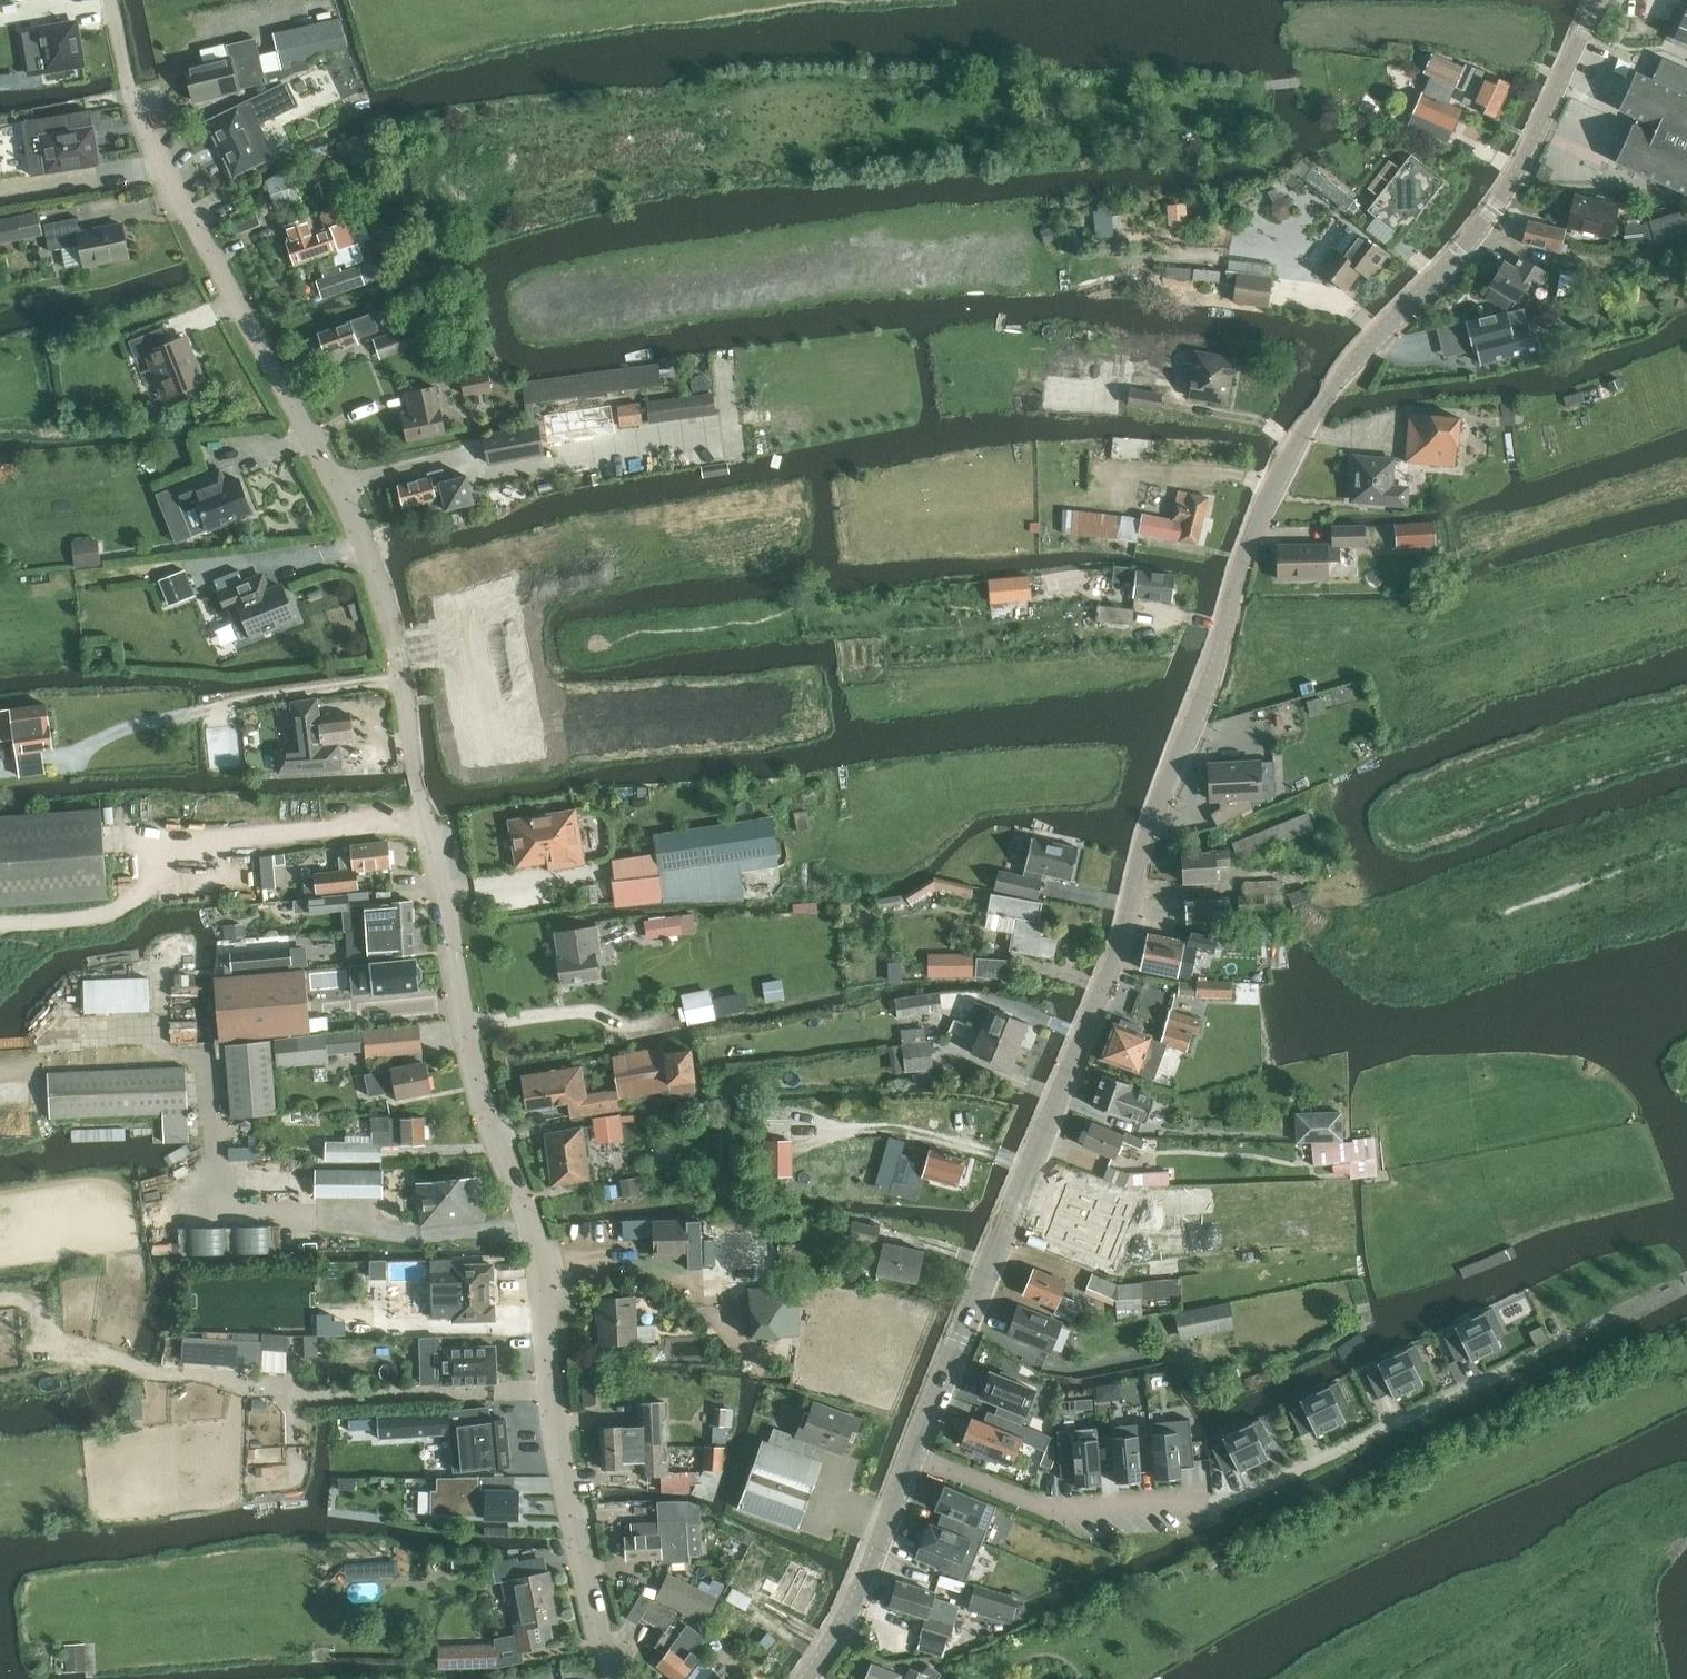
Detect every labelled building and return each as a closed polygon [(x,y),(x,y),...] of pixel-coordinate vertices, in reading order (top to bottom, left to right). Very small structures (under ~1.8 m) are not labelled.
[(1677,33),(1686,37),(1686,11),(1677,33)] [(307,25),(273,34),(277,48),(281,68),(292,66),(291,62),(307,58),(314,57),(313,53),(345,45),(339,21),(307,28),(307,25)] [(40,28),(47,71),(83,65),(76,22),(40,28)] [(205,63),(187,68),(196,101),(264,83),(261,73),(263,73),(281,68),(277,48),(256,54),(252,38),(202,51),(205,63)] [(1464,68),(1431,54),(1424,73),(1456,87),(1457,84),(1469,90),(1463,103),(1495,117),(1510,83),(1466,64),(1464,68)] [(1662,57),(1652,80),(1636,73),(1619,109),(1639,118),(1635,126),(1633,125),(1616,162),(1686,194),(1686,69),(1662,57)] [(281,68),(263,73),(265,83),(279,80),(294,72),(309,68),(307,58),(291,62),(292,66),(281,68)] [(286,84),(210,122),(236,174),(274,156),(257,123),(296,104),(286,84)] [(1463,107),(1423,90),(1407,124),(1447,142),(1463,107)] [(1374,106),(1371,115),(1389,123),(1392,114),(1374,106)] [(70,113),(23,121),(28,149),(32,175),(47,172),(48,176),(100,167),(96,144),(90,145),(87,128),(72,130),(70,113)] [(354,150),(349,152),(353,163),(359,161),(361,168),(372,164),(370,157),(380,153),(373,136),(352,144),(354,150)] [(330,149),(310,156),(313,164),(333,158),(330,149)] [(1369,209),(1368,211),(1401,237),(1445,180),(1411,155),(1410,156),(1417,161),(1377,215),(1369,209)] [(1548,182),(1553,169),(1542,165),(1536,177),(1548,182)] [(1313,168),(1304,178),(1339,205),(1338,206),(1346,212),(1355,200),(1348,194),(1313,168)] [(274,179),(270,184),(278,209),(306,201),(297,172),(274,179)] [(1290,174),(1284,181),(1294,189),(1300,182),(1290,174)] [(1276,187),(1268,191),(1273,201),(1281,196),(1276,187)] [(1574,196),(1567,225),(1608,235),(1615,206),(1574,196)] [(1236,198),(1223,198),(1223,210),(1237,210),(1236,198)] [(1170,218),(1189,216),(1188,202),(1168,203),(1170,218)] [(359,243),(352,220),(346,222),(341,209),(334,205),(325,208),(322,216),(326,229),(315,233),(310,219),(285,227),(289,241),(289,242),(296,264),(333,252),(337,265),(346,262),(347,266),(364,260),(358,243),(359,243)] [(1644,223),(1644,224),(1649,242),(1686,233),(1686,212),(1644,223)] [(1112,215),(1095,217),(1098,242),(1114,240),(1112,215)] [(20,239),(16,217),(0,220),(0,243),(20,239)] [(80,217),(45,225),(50,251),(81,244),(85,265),(129,256),(123,224),(83,233),(80,217)] [(1529,221),(1524,244),(1566,254),(1568,244),(1563,243),(1566,230),(1529,221)] [(1644,224),(1626,225),(1627,244),(1649,242),(1644,224)] [(1387,254),(1359,232),(1342,255),(1333,248),(1318,268),(1346,290),(1360,271),(1369,278),(1387,254)] [(1489,286),(1517,302),(1531,278),(1541,284),(1548,272),(1522,257),(1521,256),(1514,267),(1504,261),(1489,286)] [(1233,257),(1232,266),(1273,270),(1274,261),(1233,257)] [(371,263),(358,268),(364,284),(364,285),(377,280),(371,263)] [(1166,266),(1166,277),(1192,279),(1193,268),(1166,266)] [(358,268),(317,282),(324,300),(364,285),(358,268)] [(1566,270),(1563,285),(1578,287),(1580,273),(1566,270)] [(1234,286),(1232,301),(1268,305),(1272,277),(1236,273),(1236,275),(1234,286)] [(1227,274),(1226,285),(1234,286),(1236,275),(1227,274)] [(443,304),(429,309),(434,324),(448,319),(443,304)] [(1483,304),(1478,306),(1481,318),(1486,317),(1483,304)] [(1481,318),(1467,321),(1475,351),(1478,350),(1482,364),(1540,349),(1536,334),(1530,336),(1524,310),(1507,314),(1506,311),(1486,317),(1481,318)] [(320,333),(328,355),(360,343),(358,338),(378,330),(372,314),(320,333)] [(1448,352),(1472,346),(1465,318),(1441,325),(1448,352)] [(421,339),(416,325),(374,340),(379,354),(421,339)] [(136,357),(148,352),(166,398),(201,384),(191,357),(193,356),(185,337),(168,343),(162,328),(129,341),(136,357)] [(1189,396),(1225,402),(1233,360),(1197,353),(1189,396)] [(523,383),(525,404),(661,386),(659,364),(523,383)] [(460,376),(464,393),(490,388),(486,371),(460,376)] [(1618,378),(1609,381),(1613,391),(1622,387),(1618,378)] [(402,416),(407,441),(444,432),(434,386),(408,392),(413,414),(402,416)] [(1130,390),(1128,404),(1160,410),(1162,395),(1130,390)] [(1581,391),(1564,396),(1567,405),(1584,400),(1581,391)] [(716,414),(714,394),(647,402),(649,423),(716,414)] [(618,406),(621,426),(644,423),(641,403),(618,406)] [(547,417),(550,440),(614,431),(610,407),(547,417)] [(1456,466),(1460,418),(1410,414),(1406,462),(1456,466)] [(484,436),(489,463),(544,453),(539,426),(484,436)] [(1352,500),(1405,504),(1407,488),(1390,487),(1392,460),(1356,457),(1352,500)] [(220,469),(177,486),(184,502),(181,504),(193,536),(252,512),(239,479),(226,484),(220,469)] [(430,477),(400,485),(405,508),(429,502),(431,510),(447,506),(448,510),(475,503),(468,476),(447,481),(444,469),(429,473),(430,477)] [(596,473),(587,475),(589,484),(598,482),(596,473)] [(1143,519),(1139,535),(1200,546),(1210,497),(1178,491),(1172,520),(1143,514),(1143,519)] [(1066,509),(1063,532),(1139,542),(1139,535),(1143,519),(1066,509)] [(1394,525),(1396,549),(1436,545),(1435,522),(1394,525)] [(1278,545),(1279,579),(1327,578),(1327,561),(1341,561),(1340,545),(1365,545),(1364,526),(1333,527),(1333,544),(1278,545)] [(99,540),(73,543),(75,567),(102,564),(99,540)] [(1131,570),(1131,568),(1115,566),(1113,581),(1136,583),(1135,597),(1171,600),(1174,575),(1131,570)] [(187,568),(160,579),(170,605),(197,594),(187,568)] [(241,638),(251,634),(251,636),(295,618),(282,585),(269,590),(262,575),(219,592),(226,609),(229,608),(241,638)] [(921,587),(922,604),(923,607),(990,601),(1033,598),(1030,576),(988,579),(921,587)] [(1096,621),(1133,625),(1134,609),(1098,605),(1096,621)] [(1322,697),(1308,701),(1312,715),(1326,710),(1322,697)] [(301,771),(342,769),(339,744),(355,741),(352,714),(320,719),(317,699),(292,702),(297,747),(275,749),(278,774),(301,772),(301,771)] [(14,737),(17,753),(53,747),(47,705),(0,711),(0,739),(14,737)] [(231,737),(220,738),(222,764),(233,763),(231,737)] [(1209,764),(1211,800),(1224,799),(1225,806),(1211,814),(1218,826),(1253,807),(1252,798),(1262,797),(1260,761),(1209,764)] [(1306,776),(1295,781),(1300,792),(1311,787),(1306,776)] [(0,816),(0,905),(108,898),(102,809),(0,816)] [(517,867),(548,861),(550,869),(585,863),(577,809),(510,820),(517,867)] [(806,811),(795,813),(798,831),(810,829),(806,811)] [(1239,860),(1315,830),(1308,813),(1233,844),(1239,860)] [(643,871),(611,874),(615,903),(615,905),(650,901),(663,899),(684,897),(744,897),(740,870),(779,865),(772,818),(653,835),(655,850),(658,869),(643,871)] [(1082,847),(1032,837),(1024,876),(999,870),(995,889),(1038,898),(1043,874),(1075,881),(1082,847)] [(317,893),(358,888),(356,870),(390,866),(388,842),(352,846),(353,856),(340,857),(341,871),(315,874),(317,893)] [(1184,882),(1218,880),(1217,866),(1231,865),(1230,850),(1182,853),(1184,882)] [(286,853),(275,855),(276,865),(287,864),(286,853)] [(271,856),(261,856),(263,878),(273,877),(271,856)] [(911,905),(936,889),(971,897),(974,886),(935,877),(905,895),(911,905)] [(1239,914),(1283,912),(1281,881),(1245,882),(1246,897),(1238,897),(1239,914)] [(1306,888),(1288,894),(1294,911),(1312,905),(1306,888)] [(991,893),(985,926),(1013,931),(1009,951),(1054,959),(1058,939),(1037,935),(1043,902),(991,893)] [(901,905),(899,895),(877,899),(879,908),(901,905)] [(367,930),(414,926),(413,901),(365,905),(349,907),(348,896),(309,898),(310,912),(343,910),(344,932),(367,930)] [(1186,922),(1230,919),(1228,899),(1184,901),(1186,922)] [(683,932),(680,914),(646,919),(648,937),(683,932)] [(1207,923),(1199,923),(1199,930),(1207,932),(1207,923)] [(242,924),(226,925),(227,938),(242,937),(242,924)] [(1149,934),(1142,969),(1190,978),(1196,947),(1214,949),(1217,935),(1233,936),(1234,927),(1209,925),(1209,928),(1209,933),(1191,929),(1188,942),(1149,934)] [(368,956),(416,953),(414,926),(367,930),(368,956)] [(562,984),(599,978),(594,944),(599,944),(597,926),(558,932),(562,958),(558,959),(562,984)] [(233,954),(235,970),(294,965),(293,949),(233,954)] [(972,955),(928,956),(929,977),(973,976),(972,955)] [(372,963),(375,993),(403,990),(404,994),(414,993),(414,990),(419,989),(416,959),(372,963)] [(977,959),(976,977),(1012,979),(1013,961),(977,959)] [(902,964),(890,964),(890,981),(902,981),(902,964)] [(221,1040),(311,1032),(305,970),(215,978),(221,1040)] [(130,979),(84,980),(85,1010),(131,1008),(152,1008),(151,978),(130,979)] [(781,979),(763,983),(766,1001),(785,998),(781,979)] [(1178,994),(1178,995),(1196,996),(1232,997),(1232,982),(1197,981),(1197,984),(1179,982),(1179,983),(1176,983),(1175,993),(1178,994)] [(718,995),(723,1014),(754,1006),(749,987),(718,995)] [(715,1017),(709,991),(682,997),(688,1023),(715,1017)] [(977,992),(939,991),(939,995),(941,1011),(958,1008),(954,1019),(970,1026),(975,1013),(977,1009),(977,992)] [(932,996),(896,1001),(898,1017),(934,1012),(941,1011),(939,995),(932,996)] [(879,1003),(866,1006),(868,1018),(881,1015),(879,1003)] [(985,1011),(982,1017),(987,1019),(982,1031),(1019,1046),(1028,1023),(992,1008),(990,1013),(985,1011)] [(1169,1011),(1160,1042),(1166,1044),(1187,1050),(1192,1033),(1198,1034),(1202,1020),(1194,1018),(1171,1011),(1169,1011)] [(1114,1023),(1101,1058),(1138,1072),(1138,1074),(1153,1079),(1166,1044),(1160,1042),(1151,1039),(1151,1037),(1132,1030),(1134,1023),(1121,1018),(1119,1025),(1114,1023)] [(954,1019),(948,1032),(965,1038),(970,1026),(954,1019)] [(278,1066),(329,1061),(328,1053),(366,1049),(367,1057),(402,1053),(422,1051),(420,1025),(364,1030),(326,1035),(326,1034),(275,1040),(278,1066)] [(925,1027),(901,1030),(903,1044),(926,1042),(925,1027)] [(982,1031),(973,1053),(1009,1068),(1019,1046),(982,1031)] [(226,1044),(234,1118),(256,1116),(278,1114),(271,1040),(226,1044)] [(926,1042),(903,1044),(906,1071),(933,1068),(930,1042),(926,1042)] [(613,1056),(618,1098),(669,1089),(671,1099),(696,1095),(691,1050),(665,1053),(665,1047),(613,1056)] [(422,1051),(402,1053),(403,1067),(423,1063),(422,1051)] [(369,1096),(396,1091),(397,1098),(431,1091),(426,1062),(423,1063),(403,1067),(365,1074),(369,1096)] [(189,1141),(186,1067),(48,1072),(50,1117),(163,1112),(164,1142),(189,1141)] [(577,1067),(523,1075),(528,1108),(573,1101),(584,1099),(583,1092),(581,1092),(577,1067)] [(1104,1074),(1092,1108),(1120,1118),(1121,1115),(1146,1124),(1154,1099),(1131,1091),(1133,1085),(1104,1074)] [(1296,1112),(1296,1141),(1342,1140),(1341,1111),(1296,1112)] [(620,1113),(592,1116),(595,1135),(622,1131),(620,1118),(620,1113)] [(234,1118),(229,1118),(230,1132),(257,1130),(256,1116),(234,1118)] [(326,1143),(325,1159),(382,1159),(382,1145),(425,1144),(425,1117),(390,1118),(390,1116),(372,1117),(373,1143),(326,1143)] [(1126,1133),(1125,1135),(1094,1122),(1084,1146),(1115,1159),(1123,1142),(1141,1148),(1144,1140),(1126,1133)] [(545,1133),(552,1186),(590,1180),(583,1126),(545,1133)] [(1351,1179),(1364,1178),(1377,1177),(1373,1137),(1353,1139),(1354,1142),(1320,1145),(1320,1151),(1322,1165),(1350,1162),(1351,1179)] [(793,1140),(770,1140),(770,1176),(793,1176),(793,1140)] [(901,1152),(890,1192),(916,1199),(923,1176),(957,1185),(960,1177),(963,1178),(967,1161),(964,1160),(965,1159),(930,1149),(927,1159),(901,1152)] [(1127,1172),(1109,1164),(1104,1176),(1125,1185),(1169,1183),(1168,1170),(1127,1172)] [(317,1192),(381,1192),(381,1172),(317,1171),(317,1192)] [(620,1178),(623,1197),(641,1195),(638,1176),(620,1178)] [(422,1226),(482,1219),(477,1177),(416,1183),(422,1226)] [(1100,1181),(1095,1193),(1116,1201),(1121,1189),(1100,1181)] [(616,1187),(603,1189),(605,1200),(618,1198),(616,1187)] [(1058,1210),(1089,1223),(1092,1215),(1107,1221),(1112,1210),(1097,1203),(1099,1199),(1068,1187),(1058,1210)] [(1155,1206),(1155,1188),(1125,1189),(1125,1207),(1155,1206)] [(1089,1223),(1058,1210),(1048,1234),(1067,1241),(1064,1248),(1094,1260),(1103,1237),(1086,1230),(1089,1223)] [(701,1234),(701,1220),(688,1221),(654,1222),(656,1258),(688,1256),(688,1269),(703,1268),(704,1288),(781,1285),(779,1230),(701,1234)] [(850,1237),(868,1241),(866,1254),(881,1258),(878,1274),(917,1282),(924,1251),(876,1242),(879,1227),(853,1222),(850,1237)] [(1177,1254),(1222,1249),(1220,1227),(1175,1231),(1177,1254)] [(271,1247),(270,1231),(230,1232),(231,1249),(271,1247)] [(186,1240),(160,1242),(161,1252),(187,1250),(186,1240)] [(1097,1262),(1117,1270),(1122,1258),(1102,1250),(1097,1262)] [(841,1258),(838,1273),(854,1277),(858,1262),(841,1258)] [(376,1259),(371,1264),(371,1272),(377,1277),(384,1277),(390,1272),(389,1264),(384,1259),(376,1259)] [(452,1263),(431,1264),(433,1317),(454,1316),(454,1321),(467,1321),(469,1319),(478,1319),(480,1320),(495,1320),(494,1305),(489,1306),(489,1279),(494,1279),(493,1264),(452,1266),(452,1263)] [(1057,1307),(1054,1313),(1074,1321),(1081,1303),(1062,1295),(1067,1283),(1034,1269),(1024,1294),(1057,1307)] [(1179,1279),(1141,1283),(1117,1284),(1092,1273),(1086,1288),(1116,1300),(1117,1318),(1142,1316),(1140,1298),(1143,1298),(1142,1295),(1180,1290),(1179,1279)] [(749,1288),(751,1337),(800,1335),(798,1286),(749,1288)] [(635,1324),(633,1296),(599,1298),(601,1342),(652,1339),(651,1323),(635,1324)] [(1235,1330),(1230,1303),(1176,1313),(1181,1340),(1235,1330)] [(1049,1355),(1061,1323),(1019,1306),(1007,1338),(1049,1355)] [(1456,1325),(1459,1331),(1447,1337),(1458,1361),(1470,1355),(1473,1361),(1502,1347),(1496,1334),(1505,1330),(1494,1307),(1456,1325)] [(364,1315),(318,1315),(319,1334),(365,1334),(364,1315)] [(263,1340),(263,1349),(287,1351),(287,1334),(285,1334),(264,1334),(263,1340)] [(317,1334),(304,1335),(305,1357),(318,1356),(317,1334)] [(182,1355),(182,1361),(260,1366),(260,1360),(262,1360),(263,1349),(263,1340),(183,1335),(182,1355)] [(444,1347),(442,1347),(443,1384),(497,1382),(496,1345),(455,1347),(455,1337),(444,1337),(444,1347)] [(1392,1392),(1395,1397),(1424,1384),(1418,1371),(1427,1367),(1417,1344),(1378,1362),(1381,1368),(1369,1373),(1380,1398),(1392,1392)] [(984,1387),(980,1396),(1000,1404),(1017,1411),(1026,1415),(1030,1405),(1036,1389),(1015,1381),(1016,1377),(1001,1371),(999,1375),(990,1371),(989,1375),(985,1374),(980,1386),(984,1387)] [(596,1380),(582,1381),(584,1404),(597,1403),(596,1380)] [(1340,1408),(1349,1404),(1338,1381),(1300,1399),(1303,1405),(1291,1411),(1302,1435),(1314,1429),(1317,1435),(1346,1421),(1340,1408)] [(1107,1386),(1095,1387),(1097,1404),(1109,1402),(1107,1386)] [(1092,1399),(1083,1400),(1084,1410),(1093,1409),(1092,1399)] [(254,1400),(254,1412),(266,1412),(266,1400),(254,1400)] [(601,1427),(602,1448),(646,1447),(667,1446),(665,1401),(638,1402),(640,1426),(601,1427)] [(818,1445),(843,1454),(848,1439),(853,1441),(861,1419),(814,1402),(811,1412),(806,1411),(796,1436),(818,1445)] [(1000,1404),(996,1414),(1001,1416),(1022,1424),(1026,1415),(1017,1411),(1000,1404)] [(491,1405),(449,1410),(449,1412),(449,1417),(451,1434),(455,1471),(510,1465),(506,1419),(492,1421),(491,1405)] [(712,1443),(725,1445),(726,1427),(732,1427),(733,1409),(714,1408),(712,1443)] [(972,1416),(960,1444),(974,1449),(972,1453),(985,1458),(1001,1416),(996,1414),(988,1410),(984,1421),(972,1416)] [(449,1412),(378,1416),(379,1422),(380,1436),(380,1438),(451,1434),(449,1417),(449,1412)] [(1001,1416),(985,1458),(997,1463),(999,1459),(1012,1464),(1022,1441),(1046,1450),(1048,1445),(1052,1436),(1022,1424),(1001,1416)] [(1237,1466),(1239,1472),(1268,1458),(1262,1445),(1272,1441),(1261,1418),(1223,1436),(1225,1442),(1213,1448),(1225,1472),(1237,1466)] [(1190,1419),(1150,1422),(1151,1430),(1152,1445),(1155,1471),(1155,1479),(1182,1476),(1181,1469),(1195,1468),(1190,1419)] [(1151,1430),(1150,1422),(1111,1426),(1116,1482),(1142,1480),(1141,1473),(1155,1471),(1152,1445),(1151,1430)] [(1102,1483),(1097,1427),(1057,1431),(1062,1480),(1075,1478),(1076,1486),(1102,1483)] [(738,1508),(798,1530),(823,1463),(813,1459),(818,1445),(796,1436),(774,1428),(769,1443),(762,1441),(738,1508)] [(703,1469),(690,1493),(713,1501),(723,1471),(723,1470),(725,1448),(705,1445),(703,1469)] [(1054,1448),(1048,1445),(1046,1450),(1044,1456),(1055,1461),(1054,1448)] [(646,1447),(602,1448),(603,1468),(643,1466),(643,1474),(668,1473),(667,1446),(646,1447)] [(358,1486),(357,1473),(339,1475),(340,1488),(358,1486)] [(430,1515),(478,1516),(478,1502),(486,1503),(486,1518),(519,1519),(519,1491),(478,1490),(479,1480),(437,1479),(437,1493),(430,1493),(430,1515)] [(943,1512),(938,1525),(982,1543),(997,1505),(945,1484),(935,1509),(943,1512)] [(629,1536),(627,1536),(628,1560),(667,1558),(667,1562),(688,1561),(686,1525),(701,1524),(700,1506),(689,1501),(674,1501),(675,1521),(629,1524),(629,1536)] [(938,1525),(930,1521),(915,1559),(967,1580),(982,1543),(938,1525)] [(485,1525),(485,1534),(508,1534),(508,1526),(485,1525)] [(742,1528),(737,1536),(749,1543),(753,1535),(742,1528)] [(754,1589),(771,1558),(753,1547),(735,1579),(754,1589)] [(1221,1550),(1205,1556),(1209,1568),(1225,1562),(1221,1550)] [(517,1628),(518,1632),(521,1651),(545,1646),(540,1625),(557,1621),(552,1593),(554,1592),(550,1572),(522,1577),(518,1557),(492,1564),(496,1583),(504,1581),(507,1600),(514,1598),(520,1627),(517,1628)] [(399,1561),(380,1562),(380,1575),(399,1574),(399,1561)] [(759,1592),(804,1614),(823,1579),(803,1568),(802,1569),(791,1563),(779,1584),(767,1578),(759,1592)] [(669,1576),(661,1592),(695,1609),(692,1615),(708,1623),(711,1616),(715,1609),(719,1600),(669,1576)] [(890,1605),(926,1617),(921,1635),(948,1644),(960,1605),(934,1597),(935,1592),(898,1581),(890,1605)] [(969,1607),(1013,1621),(1019,1602),(974,1588),(969,1607)] [(1027,1596),(1014,1592),(1012,1596),(1025,1600),(1027,1596)] [(641,1595),(627,1618),(637,1624),(641,1618),(658,1628),(649,1643),(661,1650),(670,1634),(667,1632),(676,1615),(641,1595)] [(1046,1620),(1037,1623),(1039,1630),(1048,1628),(1046,1620)] [(656,1665),(674,1678),(685,1678),(693,1668),(699,1658),(703,1637),(686,1625),(667,1651),(656,1665)] [(521,1651),(518,1632),(496,1637),(497,1646),(440,1647),(440,1667),(497,1666),(523,1660),(521,1651)] [(85,1643),(65,1644),(67,1672),(87,1671),(85,1643)] [(720,1675),(702,1661),(688,1678),(726,1678),(720,1675)] [(928,1664),(925,1671),(910,1666),(906,1678),(901,1676),(902,1674),(871,1663),(865,1678),(937,1678),(942,1673),(928,1664)]
